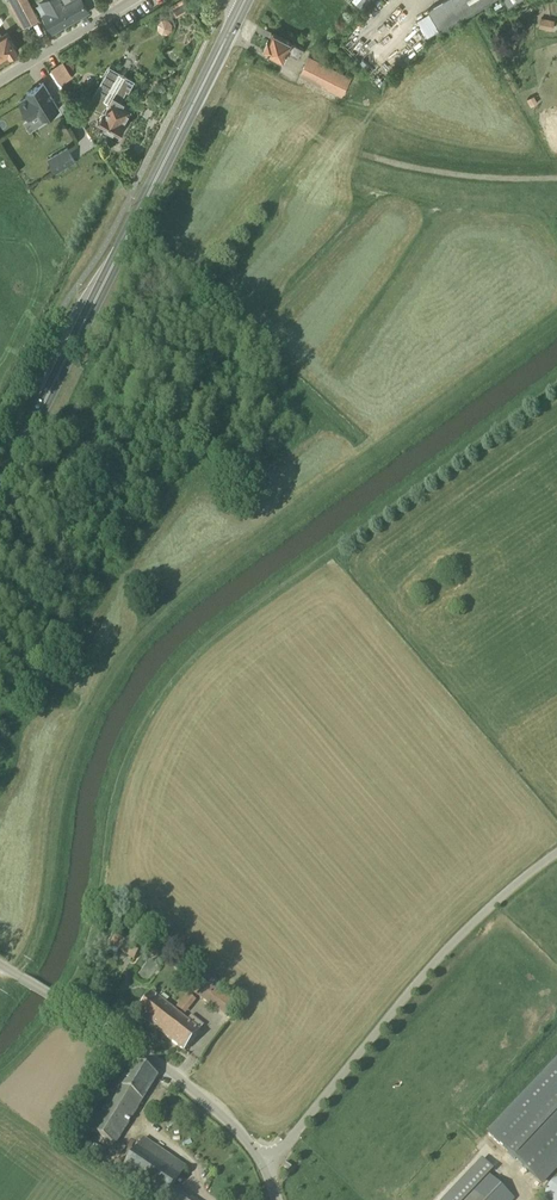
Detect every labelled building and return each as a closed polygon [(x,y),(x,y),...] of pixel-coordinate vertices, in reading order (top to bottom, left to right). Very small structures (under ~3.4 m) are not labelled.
[(38,18),(29,0),(10,0),(12,4),(11,5),(23,26),(38,18)] [(83,0),(70,0),(66,3),(64,0),(43,0),(40,2),(46,13),(43,14),(52,32),(90,11),(89,10),(83,0)] [(426,10),(428,13),(417,19),(427,36),(438,30),(439,31),(491,0),(443,0),(426,10)] [(540,16),(539,26),(553,28),(554,18),(540,16)] [(172,19),(159,18),(159,31),(171,32),(172,19)] [(0,31),(0,59),(8,54),(9,55),(19,50),(8,32),(3,35),(0,31)] [(298,57),(303,48),(272,31),(264,48),(283,58),(286,51),(298,57)] [(343,94),(351,78),(309,56),(301,73),(343,94)] [(61,84),(73,76),(64,62),(51,70),(61,84)] [(130,110),(125,107),(127,103),(120,100),(126,90),(129,92),(135,80),(125,74),(125,75),(120,72),(111,66),(100,86),(91,103),(104,110),(98,120),(107,125),(104,129),(112,133),(114,130),(121,134),(127,123),(124,121),(130,110)] [(43,118),(59,108),(43,82),(27,92),(29,96),(20,102),(30,118),(39,112),(43,118)] [(56,173),(75,161),(67,147),(47,158),(56,173)] [(135,960),(142,950),(119,933),(112,943),(135,960)] [(153,948),(151,955),(160,957),(161,950),(153,948)] [(187,992),(176,1006),(186,1013),(196,999),(187,992)] [(159,1032),(175,1011),(152,993),(136,1013),(159,1032)] [(184,1052),(201,1030),(175,1011),(159,1032),(180,1049),(184,1052)] [(92,1131),(115,1145),(158,1075),(134,1061),(92,1131)] [(542,1187),(556,1172),(556,1069),(491,1138),(542,1187)] [(174,1187),(186,1168),(143,1139),(118,1178),(152,1199),(195,1199),(174,1187)] [(290,1170),(293,1166),(287,1162),(284,1166),(290,1170)] [(462,1199),(514,1199),(487,1174),(462,1199)]
